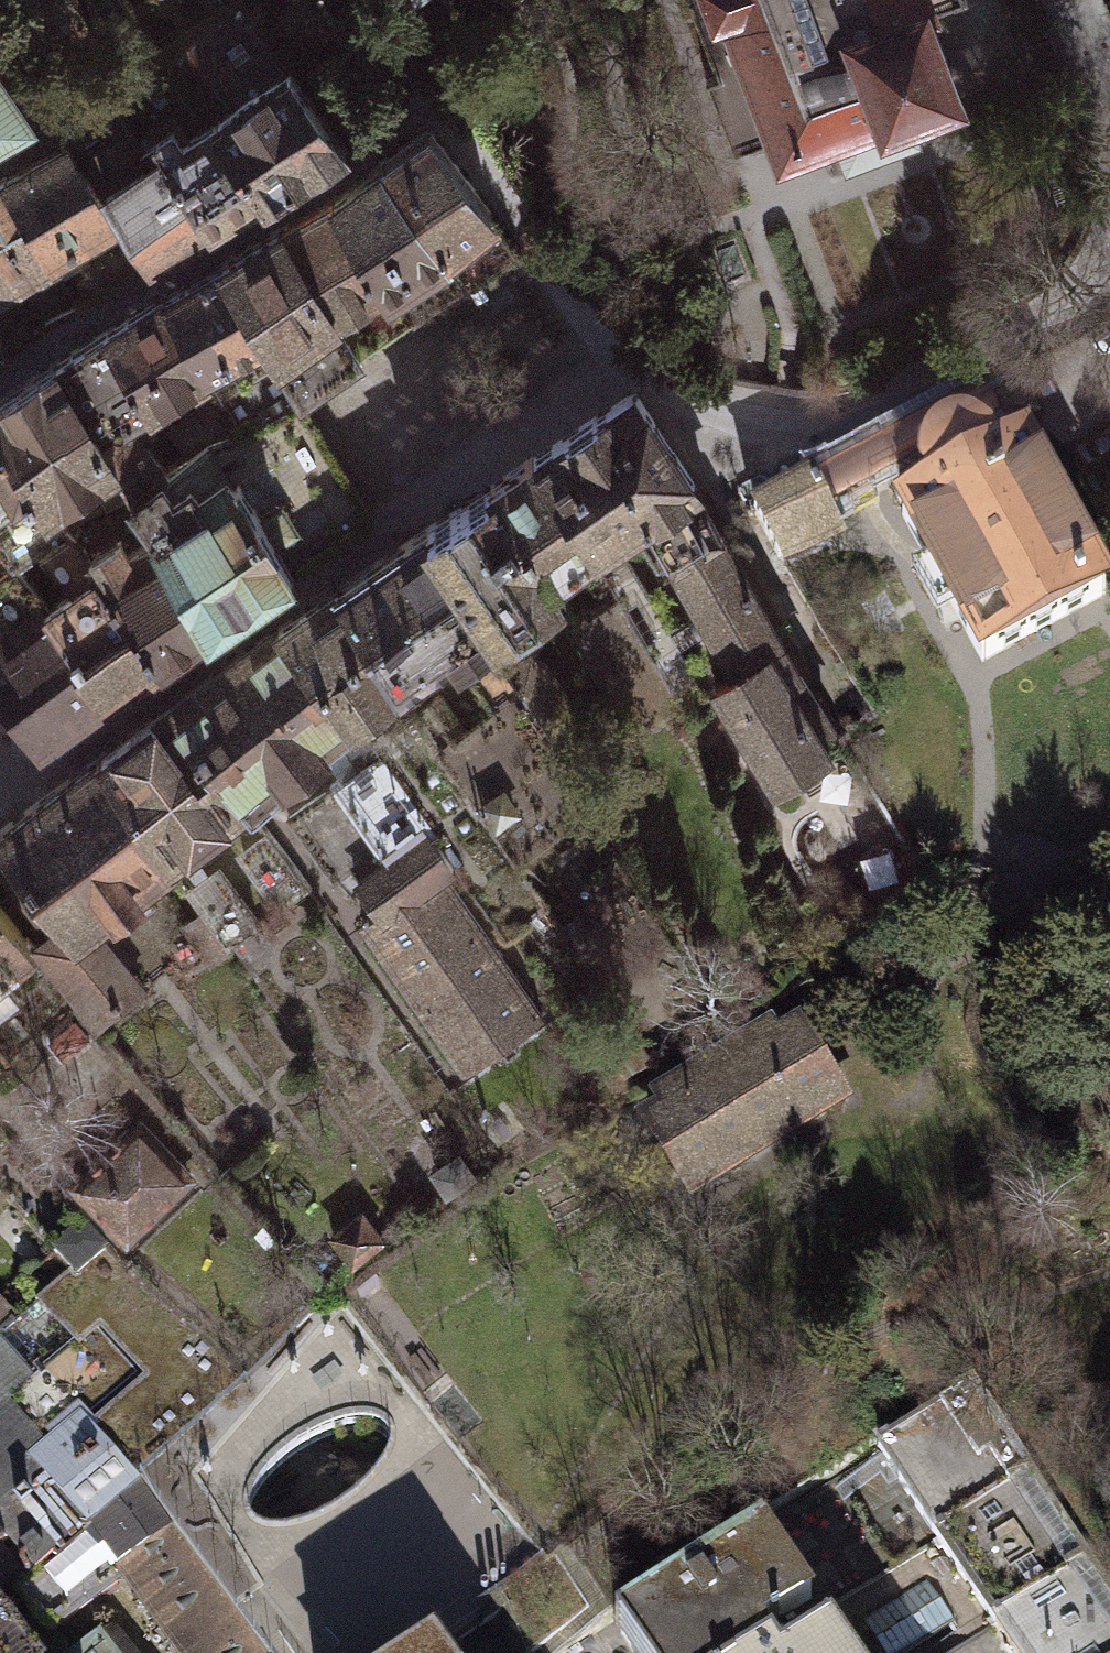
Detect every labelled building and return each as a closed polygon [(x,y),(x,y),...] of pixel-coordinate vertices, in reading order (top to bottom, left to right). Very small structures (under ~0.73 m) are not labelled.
[(390,10),(407,0),(384,0),(390,10)] [(717,71),(705,75),(733,150),(745,146),(783,132),(785,137),(834,119),(847,153),(917,127),(903,92),(952,74),(928,8),(949,0),(690,0),(717,71)] [(294,74),(246,2),(190,40),(238,108),(216,123),(267,196),(345,146),(292,76),(294,74)] [(32,124),(0,74),(0,141),(32,124)] [(158,266),(213,230),(154,135),(141,142),(112,95),(67,122),(158,266)] [(213,230),(267,196),(216,123),(181,140),(169,125),(154,135),(213,230)] [(515,251),(429,127),(380,162),(466,285),(515,251)] [(65,147),(7,176),(72,281),(130,247),(65,147)] [(466,285),(380,162),(331,196),(409,320),(466,285)] [(0,180),(0,321),(1,322),(72,281),(7,176),(0,180)] [(356,356),(409,320),(331,196),(281,225),(356,356)] [(356,356),(281,225),(224,259),(300,395),(356,356)] [(300,395),(224,259),(164,293),(218,389),(242,427),(300,395)] [(209,395),(218,389),(164,293),(101,331),(149,402),(196,375),(209,395)] [(16,347),(1,322),(0,321),(0,356),(16,347)] [(149,402),(101,331),(51,362),(130,486),(165,468),(144,442),(155,434),(142,418),(131,425),(125,417),(149,402)] [(51,362),(0,394),(0,425),(46,503),(90,473),(105,497),(130,486),(51,362)] [(1020,368),(752,513),(776,557),(836,523),(828,507),(948,441),(1034,395),(1020,368)] [(209,395),(169,428),(186,453),(205,441),(242,427),(218,389),(209,395)] [(634,390),(533,454),(595,544),(613,533),(649,509),(674,555),(719,531),(634,390)] [(153,537),(211,634),(371,518),(300,395),(242,427),(205,441),(186,453),(165,468),(130,486),(153,537)] [(0,425),(0,496),(2,495),(15,517),(0,526),(0,564),(9,558),(37,540),(60,525),(46,503),(0,425)] [(923,464),(900,477),(915,506),(901,514),(980,656),(1105,591),(1024,447),(997,461),(986,444),(966,438),(948,441),(931,453),(923,464)] [(595,544),(533,454),(491,484),(548,574),(574,559),(600,594),(613,586),(595,544)] [(548,574),(491,484),(429,524),(500,631),(485,641),(561,754),(593,734),(527,638),(559,618),(571,623),(622,706),(667,678),(619,595),(579,618),(548,574)] [(500,631),(429,524),(337,585),(399,686),(455,648),(493,705),(439,747),(517,859),(591,803),(561,754),(485,641),(500,631)] [(41,604),(107,700),(158,667),(87,559),(60,525),(37,540),(71,588),(41,604)] [(785,646),(719,531),(674,555),(668,557),(732,673),(772,653),(785,646)] [(619,595),(667,678),(681,703),(704,689),(613,533),(595,544),(613,586),(619,595)] [(87,559),(158,667),(211,634),(153,537),(129,551),(119,537),(87,559)] [(35,746),(107,700),(41,604),(9,558),(0,564),(0,692),(35,746)] [(337,585),(278,621),(348,718),(356,711),(382,751),(456,859),(505,930),(545,900),(517,859),(439,747),(399,686),(337,585)] [(278,621),(169,701),(239,796),(348,718),(278,621)] [(772,653),(732,673),(715,683),(777,785),(828,753),(772,653)] [(169,701),(94,756),(163,853),(239,796),(169,701)] [(462,1068),(540,1015),(441,870),(456,859),(382,751),(289,814),(332,879),(350,867),(379,910),(362,922),(462,1068)] [(0,824),(0,872),(48,936),(83,911),(163,853),(94,756),(0,824)] [(270,839),(244,859),(280,907),(307,887),(270,839)] [(224,872),(196,893),(232,942),(260,922),(224,872)] [(28,944),(0,907),(0,964),(28,944)] [(48,936),(34,945),(94,1026),(143,989),(83,911),(48,936)] [(856,1100),(804,1015),(780,1030),(772,1018),(649,1093),(656,1105),(637,1117),(689,1202),(856,1100)] [(138,1123),(74,1184),(128,1237),(191,1178),(138,1123)] [(368,1210),(332,1239),(358,1271),(394,1242),(368,1210)] [(32,1565),(89,1523),(140,1475),(241,1372),(103,1244),(78,1272),(70,1265),(38,1290),(75,1336),(32,1378),(0,1342),(0,1590),(32,1565)] [(612,1618),(637,1652),(748,1652),(1027,1462),(969,1381),(612,1618)] [(1084,1550),(1027,1462),(748,1652),(931,1652),(1084,1550)] [(133,1576),(183,1536),(140,1475),(89,1523),(20,1588),(48,1621),(122,1562),(133,1576)] [(247,1621),(183,1536),(133,1576),(189,1652),(205,1652),(247,1621)] [(1084,1550),(931,1652),(1109,1652),(1109,1588),(1084,1550)] [(0,1621),(0,1652),(21,1652),(0,1621)] [(60,1652),(124,1652),(99,1621),(60,1652)] [(247,1621),(205,1652),(270,1652),(247,1621)] [(415,1652),(439,1652),(431,1641),(415,1652)]
